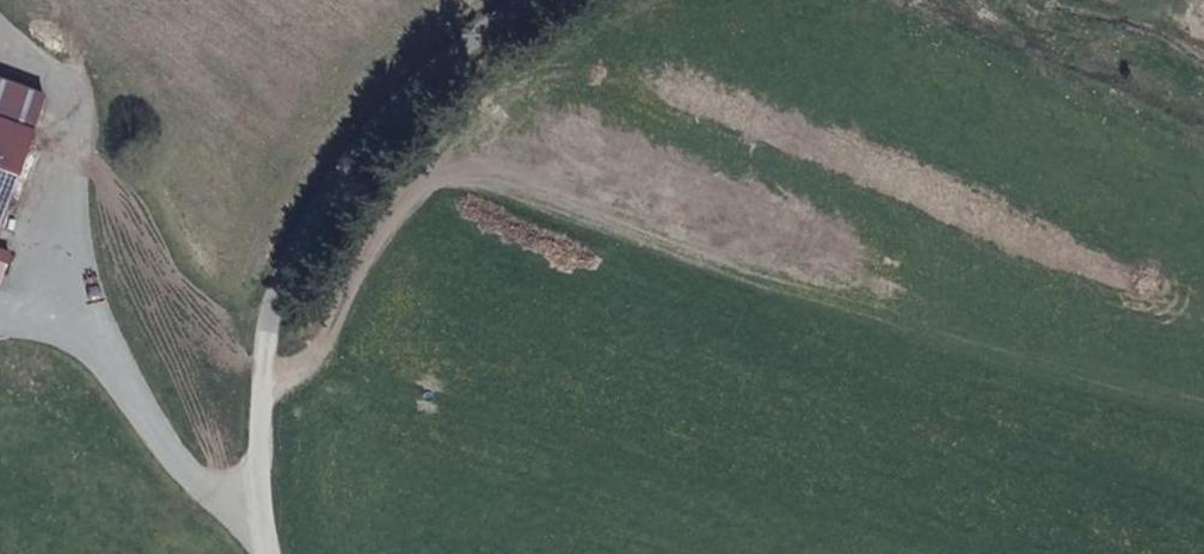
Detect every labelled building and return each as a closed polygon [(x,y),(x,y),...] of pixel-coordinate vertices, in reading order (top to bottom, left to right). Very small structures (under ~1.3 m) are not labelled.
[(0,76),(0,219),(45,92),(0,76)] [(11,252),(0,248),(0,285),(11,252)]
